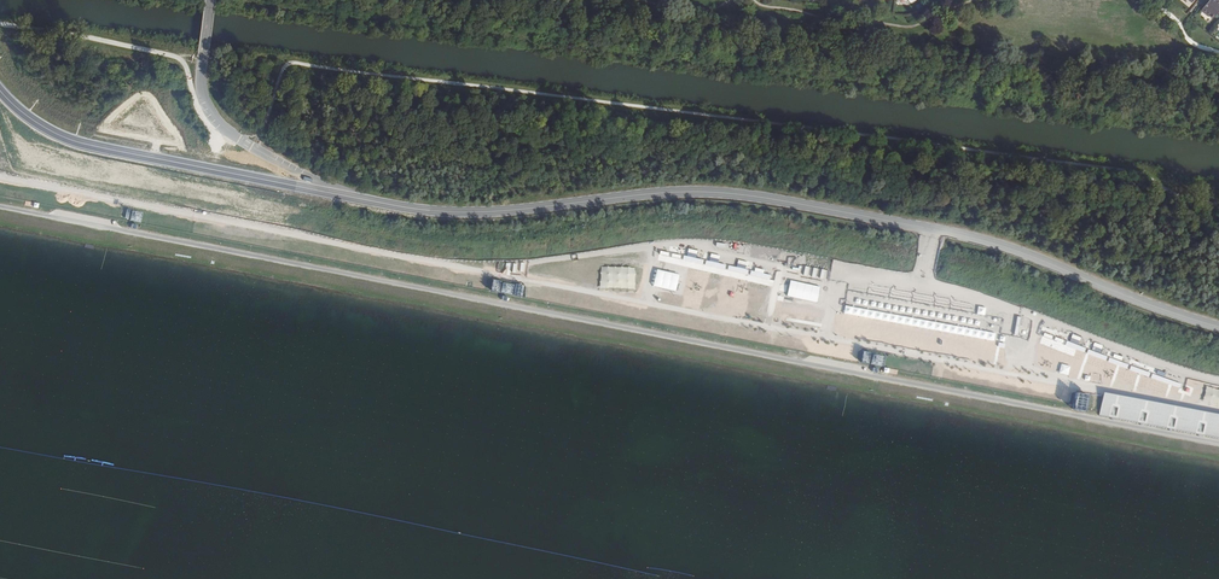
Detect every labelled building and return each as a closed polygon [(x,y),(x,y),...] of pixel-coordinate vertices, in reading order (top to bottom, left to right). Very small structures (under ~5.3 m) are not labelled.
[(1218,5),(1215,3),(1211,0),(1200,13),(1208,19),(1209,17),(1212,20),(1217,14),(1218,15),(1218,4),(1218,5)]
